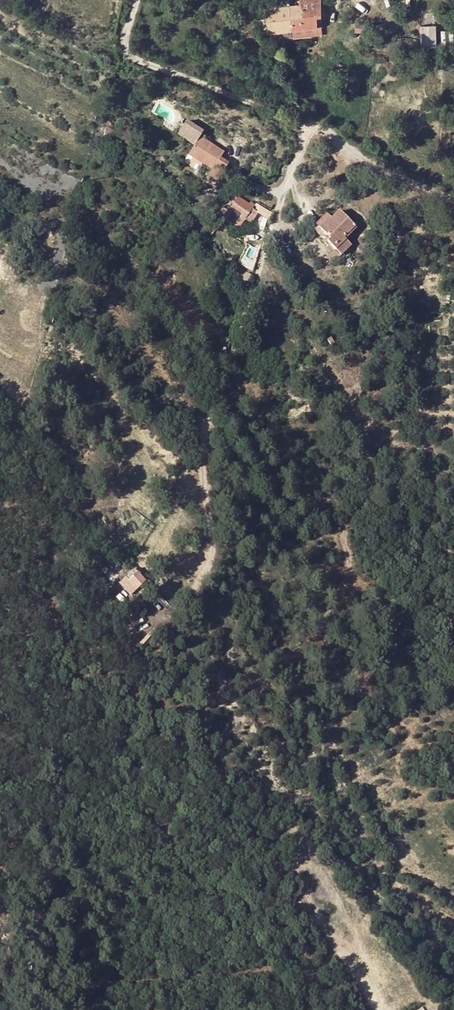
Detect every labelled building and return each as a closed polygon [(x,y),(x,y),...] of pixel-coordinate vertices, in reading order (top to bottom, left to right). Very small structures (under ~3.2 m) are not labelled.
[(256,19),(260,37),(270,36),(270,41),(291,40),(289,6),(281,6),(281,0),(262,0),(265,17),(256,19)] [(299,5),(289,6),(292,29),(316,27),(315,17),(320,17),(320,0),(299,0),(299,5)] [(355,21),(354,31),(364,32),(364,22),(355,21)] [(435,44),(435,24),(418,24),(419,45),(435,44)] [(316,27),(292,29),(294,36),(321,33),(321,26),(316,27)] [(441,44),(453,43),(453,30),(440,30),(441,44)] [(201,131),(185,121),(176,134),(193,145),(188,153),(202,163),(211,169),(206,178),(215,184),(228,164),(218,157),(222,152),(198,136),(201,131)] [(202,163),(188,153),(185,157),(200,167),(202,163)] [(243,220),(254,203),(247,200),(245,203),(236,197),(228,211),(243,220)] [(322,237),(340,255),(349,244),(342,238),(355,226),(337,209),(329,217),(325,213),(314,224),(325,235),(322,237)] [(145,580),(134,569),(119,583),(131,595),(145,580)]
